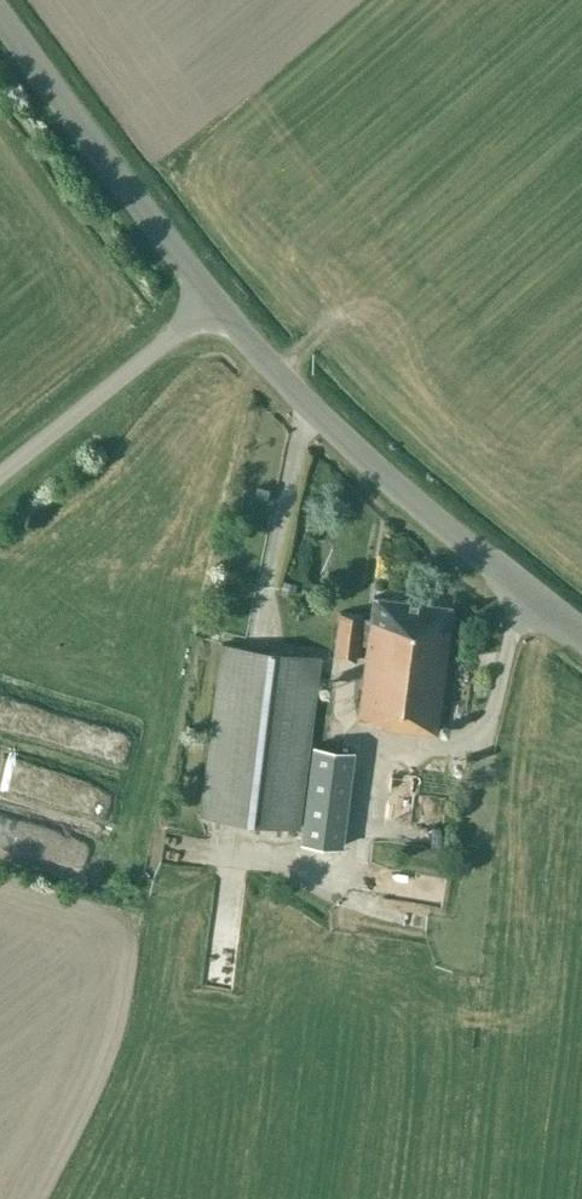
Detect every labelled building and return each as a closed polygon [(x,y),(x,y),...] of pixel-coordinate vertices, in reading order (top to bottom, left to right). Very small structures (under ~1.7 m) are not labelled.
[(257,482),(254,491),(265,494),(267,485),(257,482)] [(373,595),(370,623),(360,622),(360,614),(340,612),(334,657),(355,660),(357,643),(367,644),(358,717),(380,720),(379,726),(402,729),(401,735),(414,736),(414,730),(437,733),(452,605),(373,595)] [(221,643),(199,813),(298,826),(320,656),(221,643)] [(353,750),(313,745),(301,843),(340,848),(353,750)] [(443,901),(445,870),(407,868),(405,899),(443,901)] [(238,964),(240,936),(207,934),(206,962),(238,964)]
